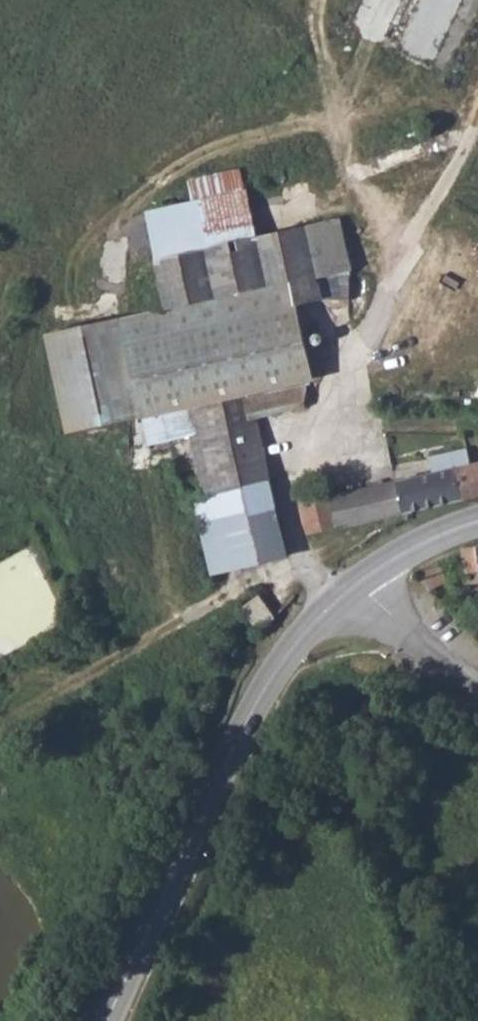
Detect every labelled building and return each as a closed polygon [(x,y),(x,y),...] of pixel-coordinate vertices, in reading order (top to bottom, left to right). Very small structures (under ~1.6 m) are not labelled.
[(369,15),(404,27),(398,43),(451,62),(473,0),(375,0),(369,15)] [(194,182),(198,202),(249,190),(244,170),(194,182)] [(170,306),(123,317),(145,416),(151,444),(191,434),(206,497),(270,482),(257,420),(306,408),(305,403),(314,382),(244,399),(243,393),(316,376),(300,304),(327,298),(323,278),(311,226),(262,237),(251,190),(249,190),(198,202),(149,213),(170,306)] [(343,219),(311,226),(323,278),(354,271),(343,219)] [(123,317),(48,334),(70,433),(145,416),(123,317)] [(366,444),(334,428),(330,436),(362,452),(366,444)] [(454,467),(463,500),(477,497),(477,490),(471,463),(468,449),(431,457),(435,471),(454,467)] [(435,471),(396,481),(405,514),(406,514),(463,500),(454,467),(435,471)] [(300,495),(309,537),(405,514),(396,481),(334,496),(332,488),(300,495)] [(206,497),(194,500),(211,572),(286,557),(270,482),(206,497)] [(463,552),(467,577),(462,578),(463,583),(471,585),(477,584),(477,546),(462,550),(463,552)] [(453,556),(438,563),(444,575),(460,568),(453,556)] [(438,563),(417,574),(430,590),(447,583),(444,575),(438,563)] [(243,610),(263,636),(264,633),(276,620),(259,597),(243,610)]
